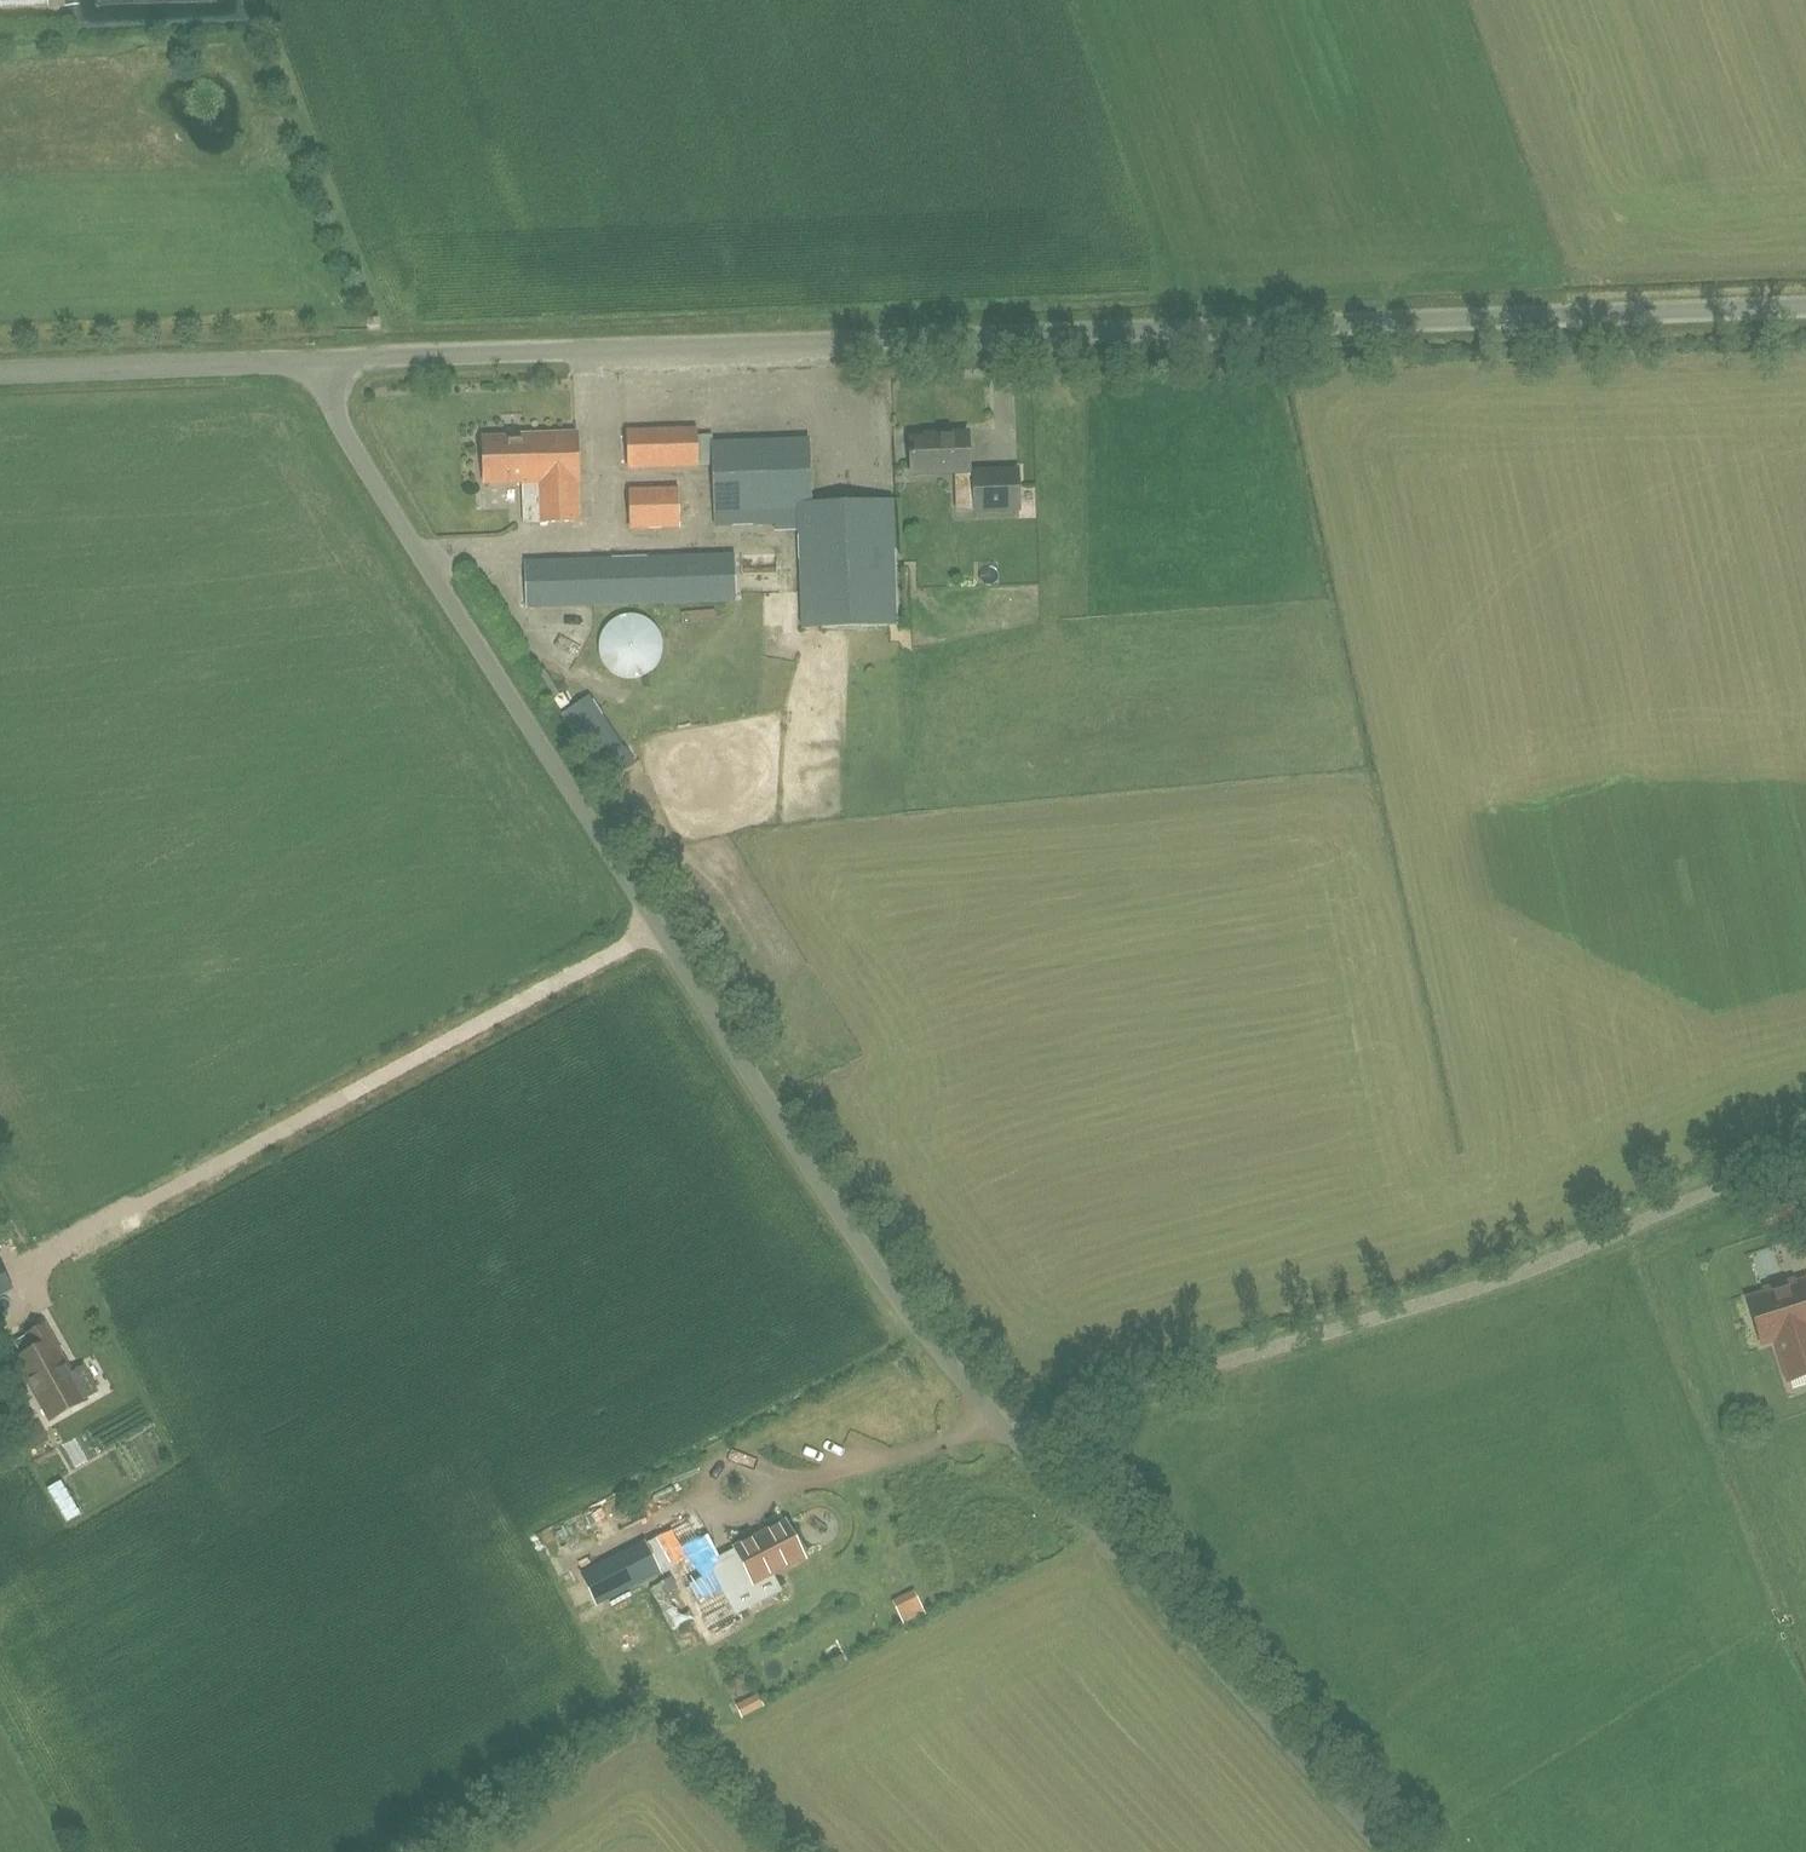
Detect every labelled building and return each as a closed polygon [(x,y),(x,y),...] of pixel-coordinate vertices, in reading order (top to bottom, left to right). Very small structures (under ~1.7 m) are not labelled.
[(366,319),(367,327),(380,326),(379,318),(366,319)] [(698,430),(628,432),(630,469),(699,467),(698,430)] [(483,441),(486,487),(523,486),(524,525),(581,523),(579,484),(580,484),(577,433),(520,437),(520,439),(483,441)] [(910,440),(912,475),(969,472),(967,434),(925,435),(925,439),(910,440)] [(810,439),(713,442),(715,511),(798,508),(802,630),(897,627),(893,501),(812,504),(810,439)] [(1018,470),(974,472),(976,511),(1019,509),(1018,470)] [(631,530),(680,528),(679,489),(630,491),(631,530)] [(526,608),(738,601),(736,555),(525,562),(526,608)] [(619,617),(606,626),(601,634),(599,643),(599,651),(600,658),(603,664),(611,674),(620,678),(633,679),(649,675),(655,670),(660,661),(663,654),(664,645),(663,638),(659,631),(655,625),(647,619),(640,615),(630,615),(619,617)] [(606,785),(621,775),(636,764),(627,748),(624,749),(590,696),(559,715),(565,724),(606,785)] [(12,1290),(0,1269),(0,1296),(12,1290)] [(1765,1295),(1748,1300),(1762,1344),(1775,1340),(1788,1381),(1805,1375),(1805,1282),(1787,1288),(1785,1282),(1764,1289),(1765,1295)] [(83,1366),(70,1373),(69,1372),(68,1373),(59,1358),(61,1357),(43,1325),(14,1341),(22,1355),(17,1358),(50,1418),(84,1399),(83,1397),(96,1390),(83,1366)] [(49,1487),(66,1522),(84,1513),(67,1479),(49,1487)] [(786,1523),(736,1548),(739,1554),(714,1567),(689,1521),(627,1555),(624,1550),(579,1574),(597,1609),(643,1586),(641,1582),(674,1566),(712,1637),(743,1621),(729,1595),(752,1584),(804,1558),(786,1523)] [(923,1596),(899,1607),(906,1623),(930,1613),(923,1596)] [(751,1714),(745,1701),(736,1706),(742,1718),(751,1714)]
